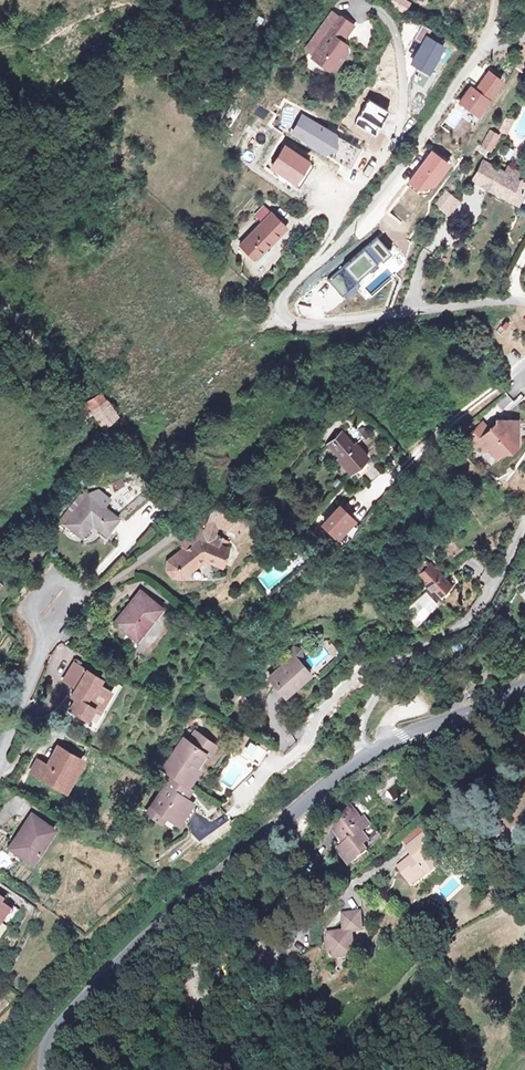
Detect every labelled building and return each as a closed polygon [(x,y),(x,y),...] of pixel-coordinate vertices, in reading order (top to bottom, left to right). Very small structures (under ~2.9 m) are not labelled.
[(383,0),(406,14),(412,3),(408,0),(384,0),(383,0)] [(341,19),(333,13),(324,26),(332,31),(312,58),(329,70),(336,68),(348,52),(347,45),(338,40),(343,33),(347,36),(354,26),(342,18),(341,19)] [(332,31),(324,26),(305,52),(312,58),(332,31)] [(515,120),(505,118),(500,130),(505,136),(515,120)] [(500,135),(490,130),(481,146),(492,151),(500,135)] [(516,207),(518,205),(521,207),(524,202),(524,187),(518,183),(516,186),(508,180),(510,177),(488,161),(477,177),(499,193),(501,190),(510,196),(507,200),(516,207)] [(508,180),(516,186),(518,183),(510,177),(508,180)] [(499,193),(507,200),(510,196),(501,190),(499,193)] [(268,192),(240,229),(258,242),(285,205),(268,192)] [(380,238),(327,278),(342,298),(364,282),(371,291),(380,284),(372,273),(394,257),(380,238)] [(80,408),(84,412),(95,402),(91,398),(80,408)] [(84,412),(87,416),(98,406),(95,402),(84,412)] [(87,416),(98,430),(109,418),(98,406),(87,416)] [(516,421),(500,422),(500,430),(497,433),(495,430),(492,432),(485,425),(471,438),(479,447),(485,441),(491,447),(493,445),(502,455),(509,448),(513,452),(521,445),(521,437),(516,432),(516,421)] [(370,439),(362,431),(359,435),(366,442),(370,439)] [(366,462),(369,459),(357,446),(354,447),(343,435),(329,448),(340,460),(338,462),(350,476),(352,474),(366,462)] [(366,462),(352,474),(357,479),(361,475),(370,467),(366,462)] [(370,467),(361,475),(371,485),(383,475),(373,464),(370,467)] [(92,496),(65,522),(80,535),(91,524),(104,535),(118,521),(92,496)] [(338,539),(354,522),(341,510),(325,527),(338,539)] [(239,526),(238,520),(211,512),(210,512),(209,513),(209,514),(208,515),(208,516),(208,517),(208,518),(209,519),(209,520),(210,520),(211,521),(212,521),(213,520),(214,526),(231,532),(239,526)] [(208,516),(208,515),(201,534),(210,537),(214,526),(213,520),(212,521),(211,521),(210,520),(209,520),(209,519),(208,518),(208,517),(208,516)] [(176,546),(180,551),(188,545),(187,542),(191,539),(214,548),(217,539),(210,537),(201,534),(194,531),(176,546)] [(219,550),(214,548),(191,539),(187,542),(188,545),(180,551),(167,562),(165,564),(164,567),(164,570),(164,572),(165,575),(167,577),(169,578),(172,579),(175,579),(178,578),(180,577),(201,560),(213,565),(219,550)] [(431,568),(417,582),(434,598),(448,584),(431,568)] [(144,593),(117,622),(136,638),(162,609),(144,593)] [(265,672),(267,675),(287,659),(284,656),(265,672)] [(292,659),(268,678),(280,693),(291,684),(294,686),(307,676),(292,659)] [(104,709),(114,687),(98,679),(99,676),(72,664),(64,682),(78,689),(74,698),(80,701),(76,709),(94,717),(99,707),(104,709)] [(267,693),(253,686),(245,699),(259,707),(267,693)] [(434,707),(413,719),(417,728),(439,717),(434,707)] [(194,735),(188,744),(203,754),(196,764),(199,766),(212,746),(194,735)] [(162,770),(182,784),(193,768),(196,764),(203,754),(188,744),(182,741),(162,770)] [(250,741),(242,755),(257,765),(266,750),(250,741)] [(69,789),(82,761),(57,749),(51,763),(41,759),(34,773),(69,789)] [(193,768),(182,784),(185,786),(196,770),(193,768)] [(171,781),(147,814),(158,820),(161,816),(165,819),(171,823),(187,802),(183,799),(188,793),(171,781)] [(171,823),(178,827),(193,806),(187,802),(171,823)] [(345,872),(364,857),(360,853),(358,851),(364,846),(359,840),(367,832),(359,824),(357,826),(344,813),(327,826),(334,834),(339,840),(336,844),(341,850),(333,857),(345,872)] [(26,822),(4,853),(21,866),(45,835),(26,822)] [(368,831),(367,832),(359,840),(364,846),(358,851),(360,853),(376,839),(368,831)] [(330,838),(336,844),(339,840),(334,834),(330,838)] [(430,854),(419,840),(403,853),(409,860),(395,872),(405,884),(407,883),(419,872),(424,877),(426,880),(436,871),(425,858),(430,854)] [(412,888),(424,877),(419,872),(407,883),(412,888)] [(328,966),(354,964),(352,939),(362,938),(361,920),(343,921),(344,940),(327,941),(328,966)]
